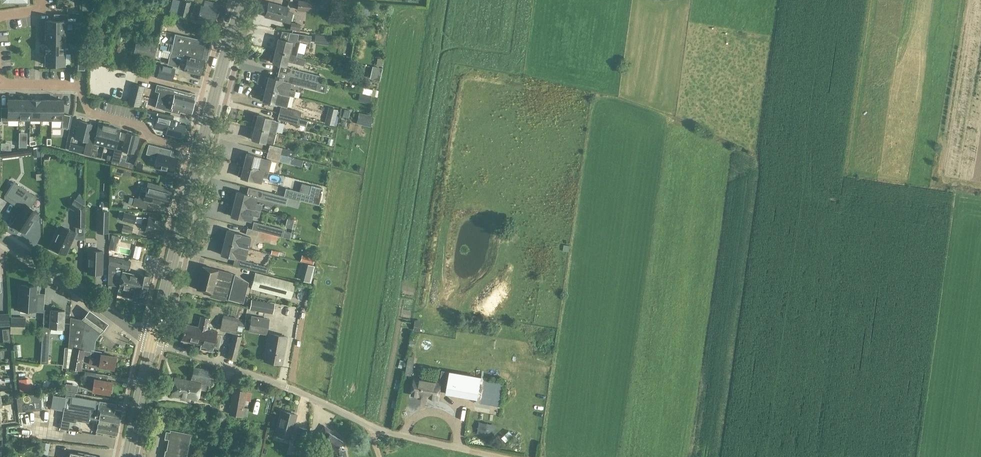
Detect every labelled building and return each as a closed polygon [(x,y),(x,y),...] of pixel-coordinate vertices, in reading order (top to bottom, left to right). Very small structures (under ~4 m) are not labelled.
[(298,0),(297,11),(319,13),(320,2),(298,0)] [(173,1),(170,13),(187,17),(190,3),(182,1),(173,1)] [(207,19),(214,21),(217,9),(216,9),(218,4),(205,1),(204,6),(201,5),(201,6),(195,4),(192,17),(198,19),(197,22),(206,24),(207,19)] [(286,11),(287,8),(269,3),(265,17),(277,20),(289,23),(292,13),(286,11)] [(369,5),(369,15),(381,15),(381,5),(369,5)] [(46,32),(65,32),(65,22),(68,22),(68,15),(54,14),(54,21),(46,21),(46,32)] [(65,32),(46,32),(46,43),(65,43),(65,32)] [(278,39),(275,51),(296,56),(300,41),(310,42),(311,36),(292,33),(289,42),(278,39)] [(171,53),(182,56),(188,57),(188,56),(202,60),(206,41),(175,34),(171,53)] [(157,45),(136,41),(134,53),(154,58),(157,45)] [(70,43),(65,43),(46,43),(46,54),(65,54),(70,54),(70,43)] [(286,66),(287,62),(303,66),(305,59),(296,56),(275,51),(273,56),(271,56),(270,62),(271,62),(271,63),(286,66)] [(182,56),(171,53),(170,59),(181,62),(179,69),(184,70),(184,71),(200,75),(204,60),(202,60),(188,56),(188,57),(182,56)] [(65,54),(46,54),(46,65),(65,65),(65,54)] [(378,59),(376,67),(382,69),(384,60),(378,59)] [(157,77),(172,81),(174,69),(155,65),(153,76),(157,77)] [(373,67),(371,77),(380,79),(382,69),(376,67),(373,67)] [(303,72),(290,69),(289,75),(302,78),(319,82),(320,76),(303,72)] [(300,84),(302,78),(289,75),(287,81),(300,84)] [(266,85),(265,89),(287,95),(289,96),(294,97),(295,92),(288,90),(290,83),(282,81),(282,79),(275,77),(275,79),(268,78),(267,79),(265,79),(264,84),(266,85)] [(319,83),(312,81),(310,89),(317,90),(319,83)] [(127,104),(140,108),(145,86),(132,83),(130,90),(128,102),(127,104)] [(179,114),(180,112),(190,115),(196,95),(157,85),(155,91),(159,93),(155,108),(164,111),(179,114)] [(289,96),(287,95),(265,89),(263,95),(261,94),(260,100),(262,101),(274,104),(286,107),(289,96)] [(8,119),(19,119),(19,100),(8,100),(8,108),(1,108),(1,121),(8,122),(8,119)] [(30,100),(19,100),(19,119),(30,119),(30,100)] [(41,100),(30,100),(30,119),(41,119),(41,100)] [(52,100),(41,100),(41,119),(51,119),(52,100)] [(63,100),(52,100),(51,119),(62,119),(62,128),(68,129),(70,116),(63,114),(63,100)] [(279,113),(292,117),(300,119),(301,112),(280,107),(279,113)] [(300,119),(292,117),(279,113),(277,120),(298,125),(300,119)] [(357,123),(371,127),(373,117),(360,114),(357,123)] [(257,116),(254,128),(276,133),(277,127),(270,126),(271,119),(257,116)] [(335,118),(327,116),(325,123),(334,126),(335,118)] [(157,117),(155,125),(167,128),(166,133),(175,135),(175,137),(181,139),(181,137),(182,137),(182,135),(184,135),(186,129),(184,128),(184,126),(179,125),(179,122),(157,117)] [(89,132),(92,124),(79,121),(75,138),(87,141),(89,132)] [(103,125),(99,124),(96,134),(89,132),(87,141),(84,154),(91,156),(93,151),(95,143),(104,146),(109,126),(103,125)] [(114,148),(112,156),(111,161),(119,163),(122,150),(124,141),(118,140),(120,129),(109,126),(104,146),(114,148)] [(273,145),(276,133),(254,128),(251,139),(265,143),(273,145)] [(139,136),(128,133),(126,133),(124,141),(122,150),(135,153),(139,136)] [(156,157),(154,167),(173,172),(175,162),(167,160),(169,150),(148,145),(146,154),(156,157)] [(269,146),(268,152),(280,156),(281,155),(293,158),(294,152),(282,149),(269,146)] [(279,161),(280,156),(268,152),(267,158),(279,161)] [(306,162),(307,156),(294,153),(293,159),(306,162)] [(246,154),(243,166),(262,171),(264,159),(260,158),(246,154)] [(16,161),(10,161),(9,155),(2,155),(3,168),(17,167),(16,161)] [(239,171),(238,176),(240,177),(240,178),(254,181),(260,182),(262,177),(267,179),(268,172),(262,171),(243,166),(242,172),(239,171)] [(13,182),(5,196),(17,204),(11,214),(17,217),(12,224),(13,225),(13,226),(19,230),(20,229),(21,230),(22,228),(27,231),(34,221),(35,222),(39,215),(38,214),(39,213),(30,207),(37,198),(27,192),(27,191),(13,182)] [(135,199),(130,197),(128,204),(133,205),(133,206),(146,209),(148,201),(152,202),(168,206),(172,190),(163,187),(163,186),(148,183),(146,192),(140,191),(138,199),(135,198),(135,199)] [(30,191),(33,195),(40,189),(37,186),(30,191)] [(284,197),(288,198),(299,201),(318,206),(322,189),(311,186),(309,195),(302,193),(286,189),(284,197)] [(288,198),(262,191),(260,197),(286,204),(288,198)] [(251,196),(236,193),(233,205),(247,209),(247,208),(254,210),(259,211),(260,212),(262,205),(256,203),(257,198),(250,197),(251,196)] [(80,203),(75,211),(76,212),(76,227),(85,227),(85,206),(80,203)] [(259,211),(254,210),(247,208),(247,209),(233,205),(232,210),(229,209),(228,215),(230,216),(244,220),(251,222),(251,221),(252,216),(257,218),(259,211)] [(99,211),(98,233),(107,233),(108,211),(99,211)] [(136,216),(119,211),(117,219),(134,223),(136,216)] [(288,212),(285,222),(294,224),(297,215),(288,212)] [(216,215),(216,224),(224,224),(225,215),(216,215)] [(164,222),(156,220),(156,219),(149,217),(149,219),(144,218),(142,224),(147,225),(146,231),(160,235),(164,222)] [(285,230),(254,222),(252,230),(260,232),(272,235),(283,238),(285,230)] [(61,225),(50,247),(51,248),(50,250),(57,253),(58,251),(66,254),(76,233),(61,225)] [(133,228),(124,226),(122,232),(132,234),(133,228)] [(258,238),(260,232),(252,230),(247,229),(246,235),(258,238)] [(226,231),(223,243),(248,249),(251,237),(241,235),(226,231)] [(271,241),(272,235),(260,232),(258,238),(271,241)] [(110,242),(117,244),(118,237),(112,235),(110,242)] [(235,259),(235,258),(245,260),(248,249),(223,243),(220,255),(235,259)] [(89,251),(88,274),(102,274),(103,251),(89,251)] [(315,258),(302,255),(300,262),(313,265),(315,258)] [(130,262),(109,257),(109,265),(128,270),(130,262)] [(239,260),(238,266),(268,274),(269,268),(239,260)] [(210,297),(225,301),(225,300),(228,300),(243,303),(249,282),(234,275),(218,270),(202,266),(196,290),(198,290),(199,291),(201,291),(202,291),(211,293),(210,297)] [(144,283),(143,287),(147,288),(150,276),(138,274),(138,275),(122,272),(122,277),(120,282),(136,285),(136,282),(144,283)] [(255,273),(251,288),(291,299),(295,283),(255,273)] [(115,275),(115,274),(109,274),(108,286),(115,286),(120,286),(119,289),(134,292),(132,300),(144,303),(147,288),(143,287),(144,283),(136,282),(136,285),(120,282),(122,277),(115,275)] [(18,310),(36,311),(37,300),(35,300),(36,286),(20,285),(18,310)] [(270,304),(252,301),(250,310),(265,312),(266,312),(269,312),(270,304)] [(49,329),(63,329),(64,311),(50,310),(49,324),(43,324),(42,340),(48,340),(49,340),(49,329)] [(109,324),(89,310),(85,316),(82,320),(101,334),(104,330),(109,324)] [(8,314),(0,314),(0,326),(9,326),(8,314)] [(269,319),(251,315),(248,331),(266,335),(269,319)] [(72,318),(71,317),(70,321),(68,348),(73,349),(69,368),(81,371),(84,351),(91,352),(88,364),(99,366),(98,367),(113,370),(115,357),(101,355),(102,352),(94,351),(96,340),(100,336),(86,324),(74,321),(75,319),(72,318)] [(189,342),(201,345),(200,349),(213,352),(218,332),(207,330),(210,319),(201,317),(199,328),(186,325),(182,341),(183,341),(183,342),(188,344),(189,342)] [(25,318),(11,318),(11,326),(25,326),(25,318)] [(236,334),(236,331),(242,332),(244,322),(239,320),(238,322),(223,319),(221,330),(236,334)] [(10,341),(9,329),(2,330),(3,342),(10,341)] [(271,333),(265,360),(283,363),(288,336),(271,333)] [(227,359),(236,361),(242,337),(233,335),(227,359)] [(190,398),(198,400),(201,384),(210,386),(213,371),(194,367),(192,379),(199,380),(198,383),(175,378),(172,395),(184,397),(184,400),(190,401),(190,398)] [(112,394),(113,388),(111,387),(112,382),(95,379),(96,374),(85,372),(83,386),(93,388),(92,392),(109,395),(110,394),(112,394)] [(438,400),(439,391),(447,392),(447,393),(477,398),(480,379),(450,374),(448,386),(440,384),(441,384),(414,379),(412,395),(438,400)] [(19,379),(20,392),(31,391),(30,378),(19,379)] [(234,390),(229,414),(241,416),(246,392),(234,390)] [(65,398),(54,396),(51,408),(64,410),(62,420),(76,423),(76,421),(88,423),(89,419),(99,421),(98,423),(96,432),(117,436),(118,428),(122,408),(116,407),(116,405),(99,402),(96,401),(96,400),(75,397),(76,393),(67,392),(66,396),(65,396),(65,398)] [(21,395),(22,412),(29,411),(28,405),(34,405),(34,402),(40,402),(39,393),(21,395)] [(46,419),(46,410),(40,409),(40,407),(31,406),(31,418),(46,419)] [(291,439),(298,414),(281,410),(274,435),(291,439)] [(510,421),(511,415),(495,412),(494,419),(510,421)] [(489,421),(482,429),(492,438),(499,430),(489,421)] [(508,430),(503,435),(508,439),(515,431),(507,424),(504,427),(508,430)] [(346,452),(345,452),(344,448),(340,446),(343,442),(332,435),(333,432),(324,426),(320,433),(327,438),(324,443),(331,448),(333,456),(347,456),(346,452)] [(304,448),(308,429),(298,427),(293,445),(304,448)] [(171,433),(170,440),(167,456),(186,456),(191,433),(190,433),(189,436),(173,432),(173,430),(172,430),(171,433)] [(48,454),(50,443),(41,442),(39,453),(48,454)]
